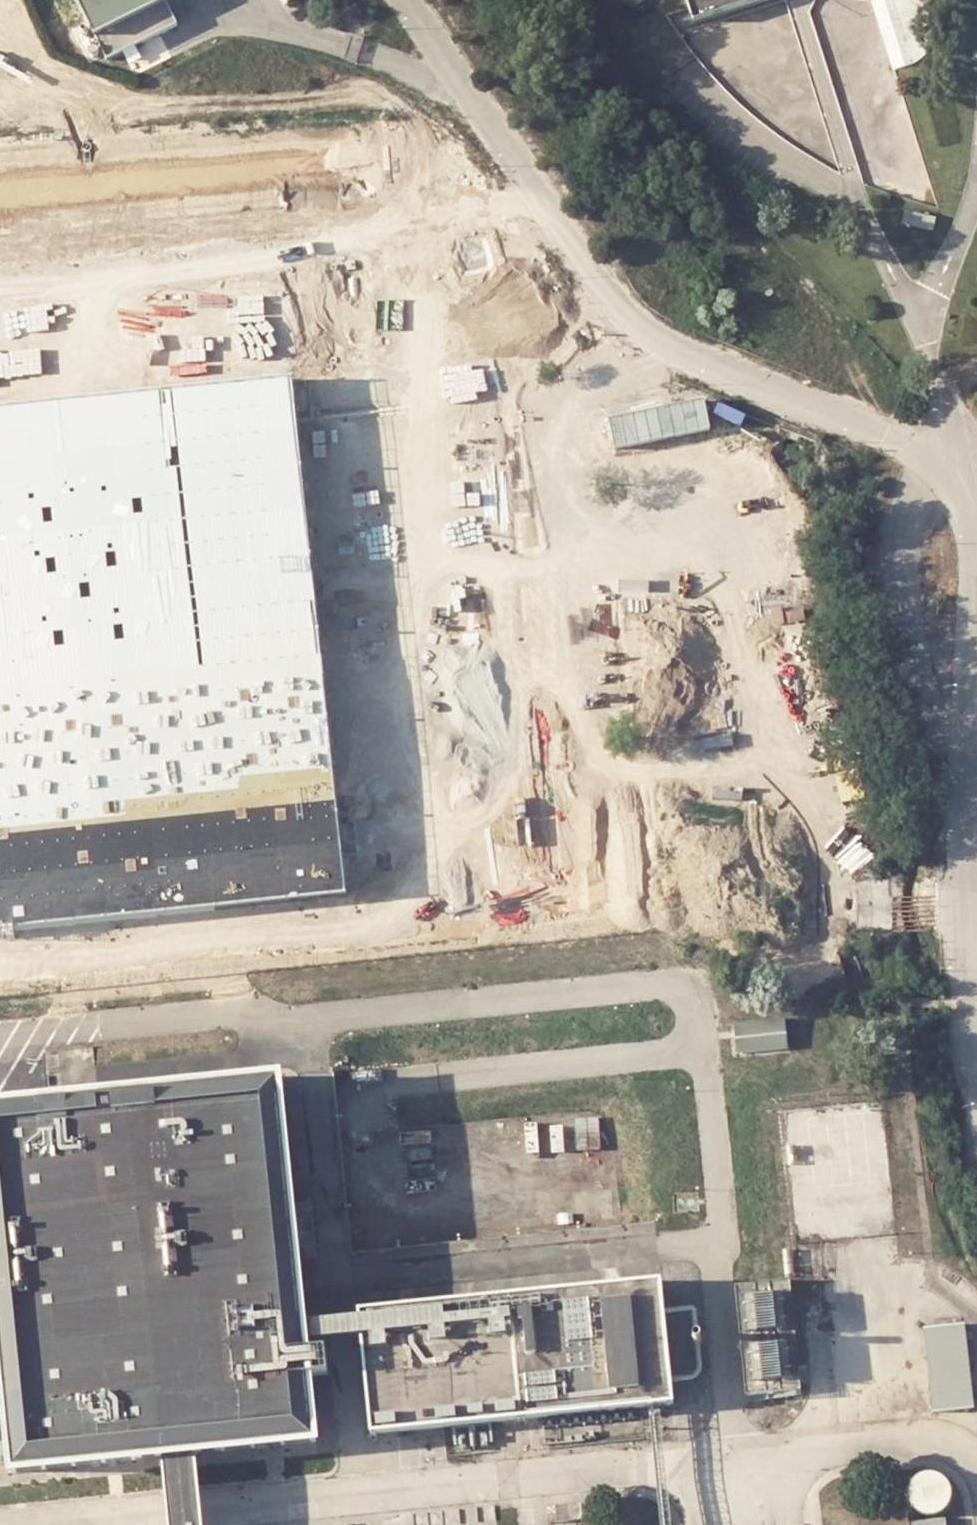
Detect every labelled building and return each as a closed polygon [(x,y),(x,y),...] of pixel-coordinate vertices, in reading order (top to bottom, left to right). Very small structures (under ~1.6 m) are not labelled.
[(106,68),(180,32),(164,0),(73,0),(106,68)] [(286,8),(302,0),(282,0),(286,8)] [(692,16),(742,0),(688,0),(692,16)] [(931,218),(900,211),(896,224),(928,231),(931,218)] [(0,406),(0,926),(344,894),(296,379),(0,406)] [(797,926),(799,940),(821,937),(819,923),(797,926)] [(734,1024),(738,1053),(789,1048),(786,1018),(734,1024)] [(0,1142),(0,1352),(12,1472),(74,1466),(168,1453),(199,1452),(321,1440),(291,1111),(0,1142)] [(657,1282),(359,1314),(372,1437),(671,1405),(657,1282)] [(788,1289),(734,1294),(745,1395),(804,1390),(788,1289)] [(965,1326),(923,1332),(933,1415),(974,1409),(965,1326)] [(168,1453),(174,1524),(207,1524),(199,1452),(168,1453)] [(948,1475),(942,1471),(935,1470),(928,1471),(922,1474),(917,1479),(914,1486),(913,1492),(915,1499),(918,1505),(924,1509),(930,1512),(937,1512),(944,1510),(950,1506),(954,1500),(955,1493),(955,1486),(952,1480),(948,1475)] [(911,1519),(911,1524),(948,1524),(947,1515),(911,1519)]
